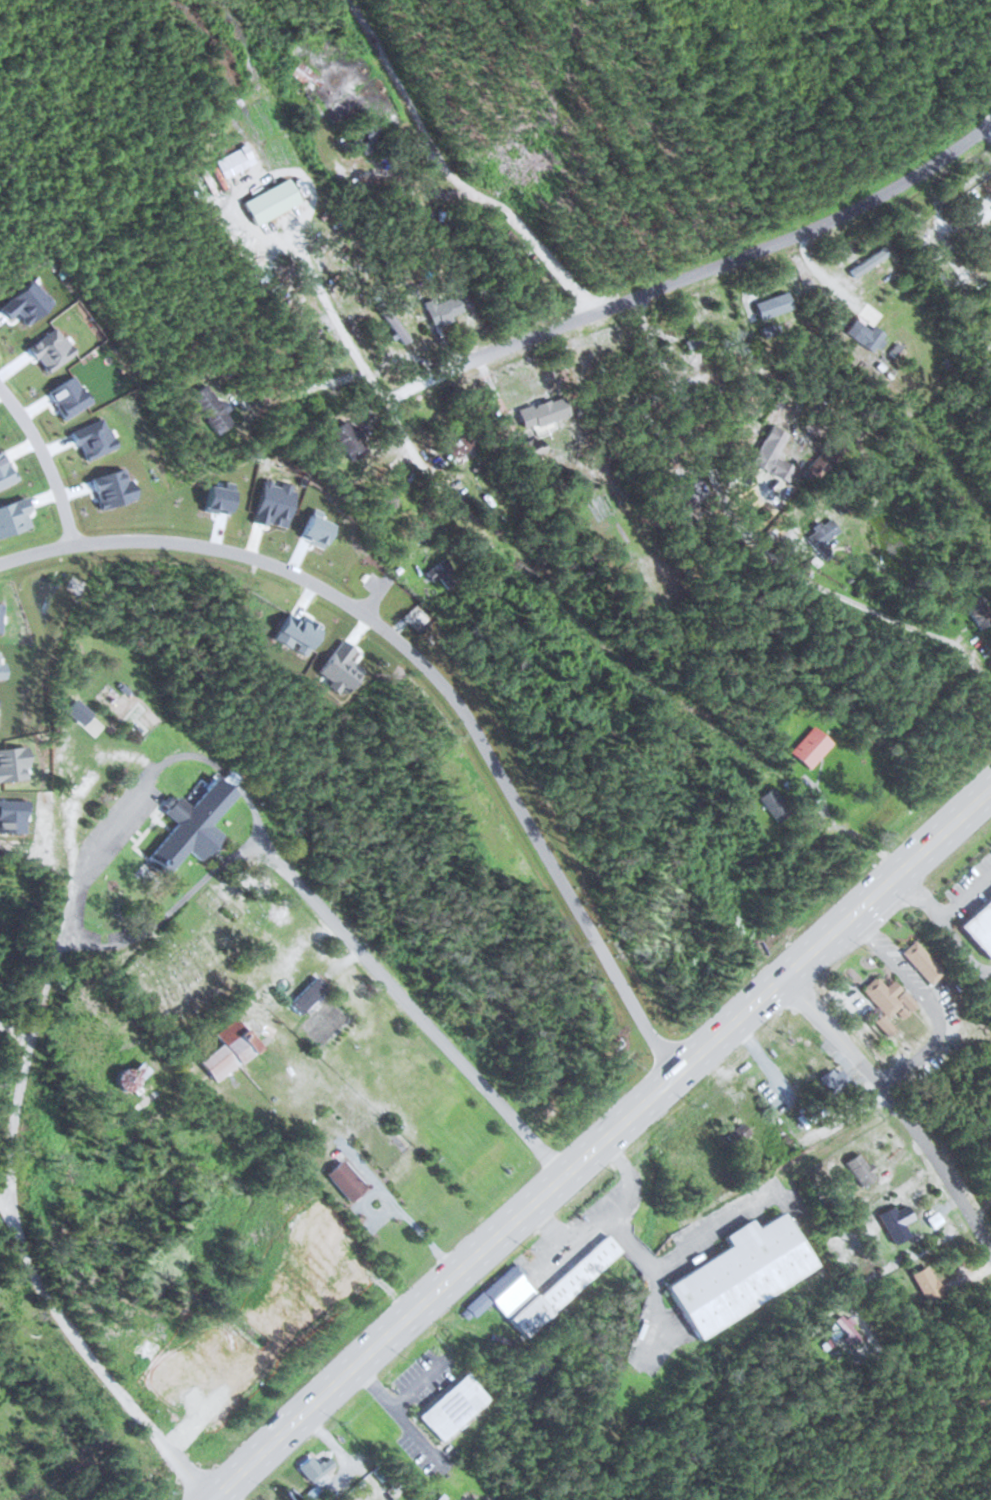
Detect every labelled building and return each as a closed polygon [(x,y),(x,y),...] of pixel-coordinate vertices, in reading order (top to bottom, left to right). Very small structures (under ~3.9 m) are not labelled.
[(290,75),(313,92),(322,80),(299,63),(290,75)] [(878,261),(875,252),(838,267),(841,275),(878,261)] [(759,322),(793,308),(786,291),(752,305),(759,322)] [(425,306),(433,328),(465,315),(457,293),(425,306)] [(384,352),(416,346),(412,327),(404,329),(402,320),(379,324),(384,352)] [(883,343),(864,324),(851,336),(870,355),(883,343)] [(703,347),(699,336),(683,341),(687,352),(703,347)] [(189,395),(215,436),(232,425),(206,385),(189,395)] [(535,427),(569,416),(563,396),(507,413),(522,459),(543,453),(535,427)] [(369,450),(350,420),(332,432),(350,462),(369,450)] [(752,461),(761,466),(779,432),(770,427),(752,461)] [(453,462),(479,442),(470,430),(444,450),(453,462)] [(806,468),(817,479),(845,451),(834,440),(806,468)] [(840,532),(829,519),(809,536),(820,548),(840,532)] [(979,595),(964,604),(981,631),(990,624),(990,614),(979,595)] [(790,753),(809,770),(832,744),(813,727),(790,753)] [(235,784),(170,860),(151,847),(180,817),(165,801),(179,784),(193,798),(217,772),(235,784)] [(779,823),(792,811),(771,788),(758,800),(779,823)] [(988,960),(990,957),(990,897),(958,925),(988,960)] [(944,972),(914,942),(901,954),(931,985),(944,972)] [(880,972),(864,986),(882,1005),(867,1015),(891,1043),(899,1034),(915,1048),(935,1026),(880,972)] [(200,1063),(215,1083),(260,1050),(237,1019),(215,1035),(223,1045),(200,1063)] [(148,1071),(140,1063),(130,1072),(125,1066),(112,1078),(126,1092),(148,1071)] [(820,1080),(834,1096),(850,1082),(836,1066),(820,1080)] [(845,1164),(864,1186),(877,1175),(858,1153),(845,1164)] [(349,1201),(366,1186),(342,1158),(325,1174),(349,1201)] [(896,1210),(894,1205),(878,1215),(895,1245),(911,1236),(904,1224),(914,1218),(906,1205),(896,1210)] [(817,1269),(785,1212),(756,1228),(751,1219),(724,1235),(731,1247),(666,1283),(695,1336),(817,1269)] [(623,1243),(526,1339),(516,1321),(614,1227),(623,1243)] [(519,1259),(534,1280),(506,1308),(491,1297),(471,1312),(463,1304),(519,1259)] [(910,1275),(927,1305),(944,1295),(927,1265),(910,1275)] [(836,1319),(853,1343),(859,1339),(842,1315),(836,1319)] [(469,1369),(495,1398),(451,1442),(423,1414),(469,1369)] [(315,1464),(310,1454),(297,1461),(307,1482),(335,1469),(329,1457),(315,1464)]
